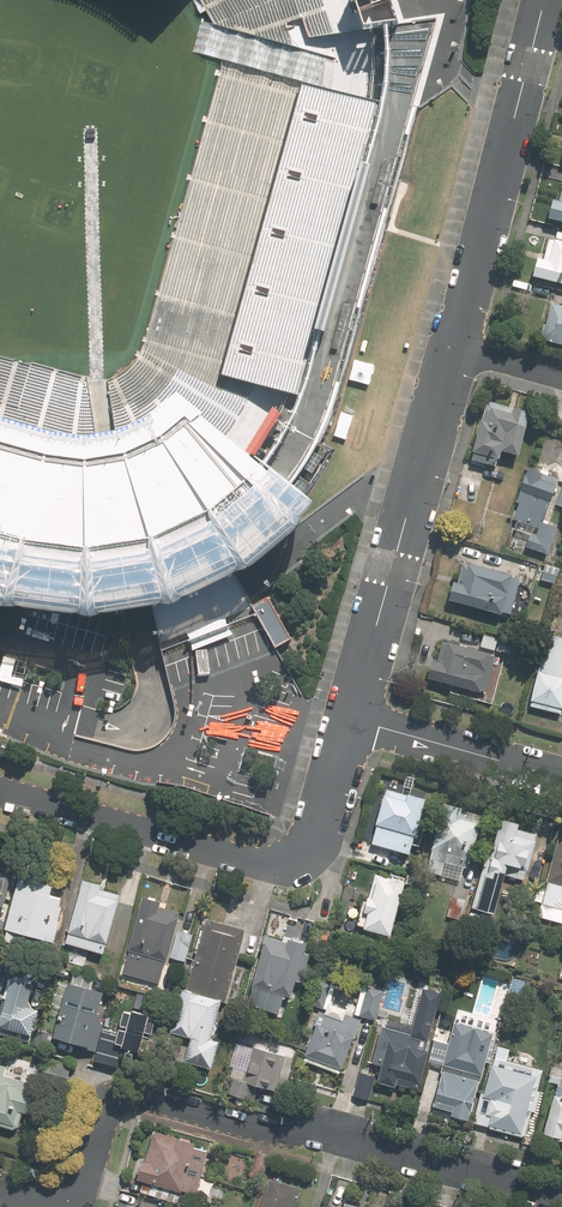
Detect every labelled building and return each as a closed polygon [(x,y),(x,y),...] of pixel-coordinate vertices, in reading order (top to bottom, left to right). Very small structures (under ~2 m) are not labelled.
[(215,23),(292,46),(285,23),(304,18),(310,37),(395,23),(389,3),(388,0),(202,0),(215,23)] [(107,381),(117,436),(149,421),(177,397),(223,436),(238,416),(245,404),(220,390),(224,376),(298,397),(381,106),(328,91),(336,59),(292,46),(215,23),(221,42),(222,57),(221,72),(143,347),(137,360),(129,368),(120,376),(107,381)] [(385,160),(373,204),(379,206),(391,162),(385,160)] [(559,202),(557,202),(553,219),(561,221),(561,191),(559,202)] [(560,231),(558,240),(550,238),(545,259),(540,258),(535,276),(561,283),(561,232),(560,231)] [(551,302),(541,338),(561,344),(561,305),(551,302)] [(345,305),(332,349),(339,351),(351,307),(345,305)] [(4,606),(15,608),(88,620),(119,616),(122,615),(140,611),(152,608),(171,603),(195,592),(236,574),(249,571),(296,532),(300,519),(312,505),(301,496),(223,436),(177,397),(149,421),(117,436),(96,438),(88,377),(0,354),(0,605),(4,606)] [(502,450),(519,455),(530,413),(487,402),(472,460),(494,466),(496,457),(500,459),(502,450)] [(282,414),(273,409),(246,453),(255,458),(282,414)] [(322,458),(314,453),(305,469),(313,474),(322,458)] [(533,534),(528,546),(549,554),(560,525),(546,521),(561,478),(532,467),(517,508),(520,509),(516,519),(518,520),(515,528),(533,534)] [(302,480),(296,487),(302,492),(308,485),(302,480)] [(515,613),(524,579),(517,577),(518,575),(468,561),(457,599),(507,613),(508,611),(515,613)] [(269,598),(253,607),(258,614),(277,649),(292,641),(269,598)] [(227,614),(184,631),(190,640),(192,650),(234,634),(226,625),(227,614)] [(561,709),(561,637),(549,633),(530,705),(561,714),(561,709)] [(515,640),(492,634),(488,649),(511,655),(515,640)] [(498,666),(501,656),(495,655),(496,653),(453,641),(447,663),(439,660),(434,678),(447,682),(444,692),(463,697),(466,687),(485,692),(486,691),(496,693),(503,668),(498,666)] [(407,795),(386,789),(377,823),(378,824),(373,843),(409,853),(414,834),(416,834),(426,798),(407,793),(407,795)] [(470,815),(467,814),(468,809),(448,804),(433,858),(429,871),(463,880),(466,867),(470,868),(473,859),(475,860),(485,824),(484,823),(486,816),(471,812),(470,815)] [(488,856),(473,908),(500,915),(511,876),(527,880),(530,869),(532,869),(543,829),(505,819),(495,857),(488,856)] [(551,882),(548,891),(539,889),(536,901),(545,903),(541,916),(561,922),(561,839),(551,882)] [(2,917),(13,875),(0,871),(0,917),(2,917)] [(373,914),(369,929),(368,928),(364,942),(392,950),(396,936),(411,882),(396,878),(396,879),(378,874),(367,912),(373,914)] [(56,942),(62,921),(58,920),(61,908),(60,907),(62,898),(51,894),(53,886),(22,877),(7,929),(9,930),(6,941),(20,944),(23,933),(56,942)] [(102,883),(85,879),(67,942),(86,948),(85,954),(103,958),(108,942),(109,942),(121,899),(119,899),(121,894),(101,888),(102,883)] [(461,920),(467,900),(453,895),(447,917),(461,920)] [(184,962),(191,934),(176,930),(181,912),(161,906),(162,903),(144,897),(129,950),(132,950),(125,973),(161,983),(169,957),(184,962)] [(231,1001),(251,929),(212,918),(192,991),(187,989),(175,1032),(196,1038),(189,1061),(216,1069),(224,1041),(216,1039),(227,1000),(231,1001)] [(292,943),(269,936),(255,984),(258,985),(252,1004),(295,1016),(300,997),(302,997),(314,954),(310,953),(313,944),(294,938),(292,943)] [(12,977),(0,1019),(0,1034),(26,1041),(28,1034),(30,1034),(37,1009),(25,1006),(32,983),(12,977)] [(528,982),(516,979),(512,995),(524,998),(528,982)] [(68,981),(53,1036),(89,1046),(88,1049),(95,1050),(103,1024),(98,1022),(100,1014),(97,1013),(103,991),(68,981)] [(320,981),(314,1002),(326,1005),(333,985),(320,981)] [(368,988),(360,1015),(375,1019),(383,992),(368,988)] [(429,1042),(442,993),(424,988),(413,1026),(389,1019),(386,1028),(383,1027),(373,1064),(383,1066),(378,1082),(397,1088),(398,1084),(419,1089),(429,1051),(425,1049),(427,1041),(429,1042)] [(151,1016),(134,1011),(133,1013),(126,1011),(122,1025),(130,1027),(129,1031),(121,1029),(119,1037),(102,1032),(94,1060),(118,1066),(123,1047),(142,1052),(143,1050),(151,1052),(155,1039),(145,1036),(147,1031),(153,1032),(157,1019),(151,1017),(151,1016)] [(346,1020),(324,1011),(318,1026),(320,1026),(309,1057),(303,1071),(318,1076),(321,1067),(340,1075),(342,1070),(345,1071),(357,1039),(362,1026),(364,1021),(348,1015),(346,1020)] [(445,1062),(434,1105),(454,1110),(453,1115),(470,1119),(483,1070),(487,1071),(495,1040),(488,1039),(490,1030),(456,1021),(451,1040),(436,1036),(430,1058),(445,1062)] [(235,1079),(230,1093),(256,1101),(260,1086),(279,1092),(291,1049),(257,1040),(246,1082),(235,1079)] [(19,1130),(24,1112),(29,1114),(37,1084),(5,1075),(7,1067),(0,1065),(6,1044),(0,1043),(0,1125),(19,1130)] [(496,1066),(487,1097),(489,1098),(482,1120),(493,1123),(492,1126),(501,1129),(500,1132),(515,1135),(516,1134),(527,1137),(535,1111),(537,1112),(543,1092),(540,1091),(545,1071),(499,1059),(497,1066),(496,1066)] [(71,1066),(48,1060),(42,1083),(64,1089),(71,1066)] [(554,1062),(549,1081),(559,1084),(545,1132),(559,1136),(558,1138),(561,1139),(561,1064),(554,1062)] [(355,1095),(371,1099),(377,1076),(362,1072),(355,1095)] [(202,1145),(158,1133),(150,1162),(147,1161),(141,1180),(146,1181),(143,1193),(182,1203),(186,1191),(199,1194),(211,1152),(201,1150),(202,1145)] [(273,1181),(265,1206),(298,1206),(303,1189),(273,1181)]
